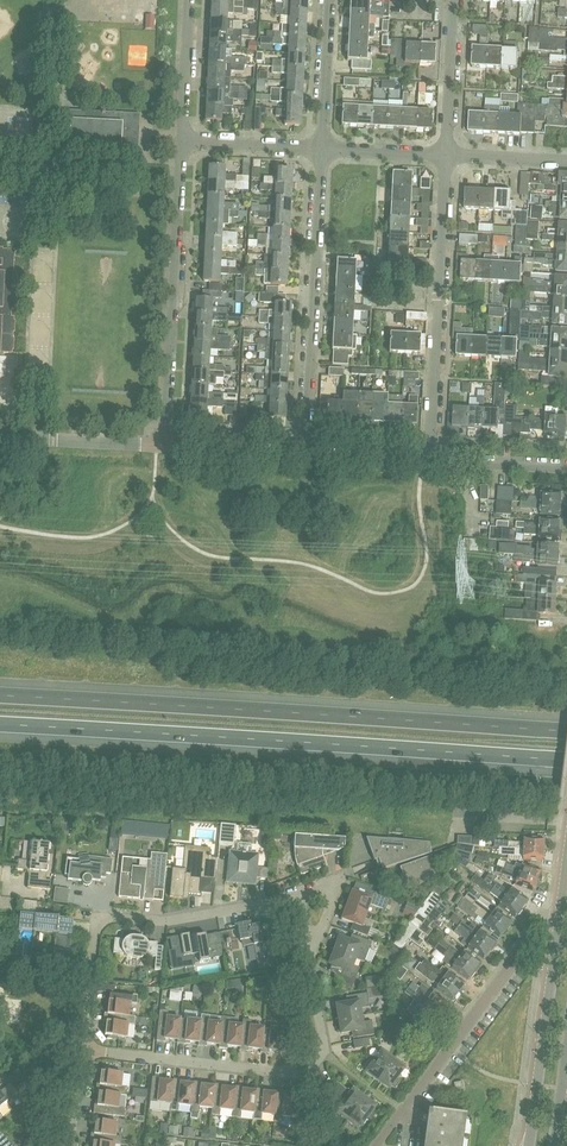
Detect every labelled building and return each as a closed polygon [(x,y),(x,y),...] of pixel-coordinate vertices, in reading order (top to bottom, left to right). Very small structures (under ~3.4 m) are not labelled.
[(228,0),(212,0),(211,7),(227,8),(247,8),(247,2),(228,1),(228,0)] [(258,0),(253,0),(248,0),(248,2),(248,9),(258,9),(258,0)] [(307,11),(307,0),(291,0),(291,4),(291,10),(307,11)] [(375,2),(370,1),(351,0),(350,15),(369,16),(382,17),(382,18),(389,18),(390,2),(383,2),(383,10),(375,9),(375,2)] [(247,8),(227,8),(211,7),(211,21),(227,22),(227,14),(243,15),(243,14),(246,14),(247,8)] [(290,17),(290,25),(306,26),(307,11),(291,10),(285,10),(275,10),(275,16),(290,17)] [(146,15),(145,29),(154,30),(154,16),(146,15)] [(350,15),(349,30),(369,31),(375,32),(375,25),(369,24),(369,16),(350,15)] [(232,36),(241,37),(242,31),(233,30),(233,22),(227,22),(211,21),(210,35),(226,36),(232,36)] [(305,40),(306,26),(290,25),(282,24),(282,31),(267,31),(267,38),(274,38),(305,40)] [(375,32),(369,31),(349,30),(348,45),(368,46),(368,38),(374,39),(375,32)] [(210,35),(209,49),(225,50),(226,42),(226,36),(210,35)] [(288,53),(304,54),(305,40),(274,38),(273,44),(289,45),(288,53)] [(538,51),(539,44),(539,38),(529,38),(529,43),(528,51),(538,51)] [(405,63),(420,64),(421,45),(421,41),(391,39),(390,61),(393,61),(393,59),(396,59),(396,67),(405,68),(405,63)] [(257,42),(249,42),(248,51),(256,51),(257,42)] [(539,44),(538,51),(538,52),(558,53),(558,51),(565,51),(565,57),(566,57),(566,45),(539,44)] [(367,61),(368,46),(348,45),(348,61),(352,61),(351,69),(371,70),(372,61),(367,61)] [(436,46),(421,45),(420,64),(435,65),(436,46)] [(472,67),(487,68),(488,48),(473,47),(472,67)] [(487,68),(502,68),(503,49),(488,48),(487,68)] [(225,58),(225,50),(209,49),(209,64),(225,64),(244,65),(247,65),(247,59),(225,58)] [(518,50),(503,49),(502,68),(517,69),(518,50)] [(304,68),(304,54),(288,53),(288,61),(273,60),(273,67),(304,68)] [(244,65),(225,64),(209,64),(208,78),(231,79),(231,71),(244,72),(244,65)] [(303,83),(304,68),(273,67),(272,73),(288,74),(287,82),(303,83)] [(208,78),(207,92),(223,93),(239,94),(239,93),(247,93),(248,88),(230,87),(231,79),(208,78)] [(359,87),(359,80),(344,79),(344,87),(359,87)] [(359,87),(364,88),(371,88),(371,80),(359,80),(359,87)] [(256,91),(265,91),(265,81),(256,81),(256,91)] [(271,95),(286,96),(302,97),(303,83),(287,82),(287,89),(271,89),(271,95)] [(239,94),(223,93),(207,92),(207,106),(232,107),(232,108),(232,100),(238,100),(239,94)] [(396,110),(388,109),(387,129),(402,129),(403,110),(404,93),(400,93),(399,100),(403,100),(402,104),(396,104),(396,110)] [(404,93),(403,110),(402,129),(417,130),(418,111),(407,110),(408,93),(404,93)] [(302,97),(286,96),(271,95),(270,102),(286,103),(286,110),(302,111),(302,97)] [(358,102),(358,108),(357,127),(372,128),(373,108),(373,103),(358,102)] [(373,108),(372,128),(387,129),(388,109),(388,103),(373,103),(373,108)] [(549,105),(518,103),(517,115),(522,115),(530,116),(536,116),(536,122),(545,122),(545,117),(548,117),(547,126),(564,128),(566,128),(566,107),(549,105)] [(232,107),(207,106),(206,121),(222,121),(222,114),(231,115),(232,107)] [(484,133),(499,134),(500,115),(500,107),(485,106),(485,114),(484,133)] [(342,126),(357,127),(358,108),(343,107),(342,126)] [(252,108),(241,108),(241,115),(245,115),(245,123),(252,123),(252,108)] [(268,109),(262,109),(256,108),(255,131),(261,131),(262,116),(268,116),(268,109)] [(302,111),(286,110),(276,110),(276,117),(285,117),(285,125),(301,125),(302,111)] [(65,111),(65,121),(71,122),(69,152),(121,155),(122,150),(138,151),(140,114),(80,111),(65,111)] [(418,111),(417,130),(432,131),(433,112),(418,111)] [(469,133),(484,133),(485,114),(470,113),(469,133)] [(500,115),(499,134),(521,136),(521,133),(522,115),(517,115),(516,115),(516,116),(500,115)] [(521,133),(529,133),(530,116),(522,115),(521,133)] [(244,123),(243,131),(251,131),(252,123),(245,123),(244,123)] [(209,166),(209,180),(249,183),(250,159),(243,158),(242,176),(237,175),(225,174),(225,167),(209,166)] [(264,183),(276,184),(292,185),(293,170),(277,170),(277,177),(264,177),(264,183)] [(393,173),(392,188),(412,189),(413,174),(393,173)] [(546,178),(546,174),(531,173),(531,174),(530,184),(545,185),(546,178)] [(530,196),(530,184),(531,174),(521,174),(521,195),(529,196),(530,196)] [(546,178),(545,185),(566,187),(566,175),(559,175),(559,179),(546,178)] [(421,189),(430,190),(431,179),(422,179),(421,189)] [(241,197),(243,197),(248,197),(249,183),(209,180),(208,194),(224,195),(224,188),(242,189),(241,197)] [(276,184),(264,183),(260,183),(260,191),(276,192),(276,198),(291,199),(292,185),(276,184)] [(545,185),(545,192),(557,192),(557,197),(562,198),(566,198),(566,187),(545,185)] [(412,189),(392,188),(391,203),(411,204),(412,189)] [(465,209),(480,210),(481,190),(466,189),(465,209)] [(481,190),(480,210),(495,211),(496,191),(481,190)] [(511,192),(496,191),(495,211),(502,211),(502,219),(512,220),(512,210),(513,210),(513,208),(510,208),(511,192)] [(224,204),(224,195),(208,194),(207,209),(238,211),(243,211),(243,206),(239,205),(224,204)] [(290,213),(291,199),(276,198),(275,207),(259,206),(259,207),(251,206),(250,211),(254,211),(290,213)] [(562,198),(562,202),(542,201),(542,204),(541,204),(540,208),(566,209),(566,198),(562,198)] [(410,219),(411,204),(391,203),(391,218),(410,219)] [(540,208),(532,207),(530,219),(546,220),(547,214),(550,214),(561,214),(561,220),(566,220),(566,209),(540,208)] [(207,209),(206,223),(222,224),(228,224),(229,217),(238,218),(238,211),(207,209)] [(512,225),(516,226),(519,226),(528,226),(528,221),(529,211),(513,210),(512,210),(512,220),(512,225)] [(274,227),(290,228),(290,213),(254,211),(254,218),(258,218),(258,219),(274,219),(274,227)] [(391,218),(390,233),(409,234),(410,219),(391,218)] [(528,226),(527,232),(527,234),(539,235),(539,222),(528,221),(528,226)] [(222,233),(222,224),(206,223),(206,237),(237,239),(237,233),(222,233)] [(469,224),(460,223),(459,231),(469,232),(469,224)] [(548,235),(566,237),(566,225),(561,225),(560,231),(548,230),(548,235)] [(274,235),(273,241),(289,242),(290,228),(274,227),(274,235)] [(408,249),(409,234),(390,233),(389,248),(408,249)] [(478,236),(459,235),(459,244),(478,245),(478,236)] [(548,235),(543,235),(543,241),(548,241),(559,242),(559,248),(566,248),(566,237),(548,235)] [(237,239),(206,237),(205,251),(221,252),(221,246),(237,247),(237,245),(242,246),(243,239),(237,239)] [(288,256),(289,242),(273,241),(273,255),(288,256)] [(408,249),(389,248),(388,263),(408,264),(408,249)] [(559,248),(559,256),(535,254),(535,260),(566,262),(566,248),(559,248)] [(13,353),(15,318),(12,318),(13,310),(16,310),(18,274),(15,273),(16,251),(4,251),(4,249),(0,249),(0,378),(6,378),(7,359),(4,359),(4,354),(13,355),(13,353)] [(221,261),(221,252),(205,251),(204,266),(220,267),(240,268),(240,265),(236,265),(236,262),(221,261)] [(287,270),(288,256),(273,255),(266,255),(265,263),(257,263),(256,269),(287,270)] [(458,256),(457,271),(462,271),(461,280),(477,281),(477,262),(469,261),(469,256),(458,256)] [(484,262),(477,262),(477,281),(491,282),(493,256),(485,256),(484,262)] [(493,256),(491,282),(506,283),(507,264),(499,263),(500,257),(493,256)] [(515,264),(507,264),(506,283),(521,284),(523,258),(516,257),(515,264)] [(412,259),(412,267),(426,268),(427,260),(412,259)] [(337,260),(336,275),(356,276),(357,262),(357,261),(354,261),(337,260)] [(535,260),(534,266),(558,268),(557,273),(566,273),(566,262),(535,260)] [(240,268),(220,267),(204,266),(203,280),(219,281),(220,274),(241,275),(241,279),(244,279),(245,268),(240,268)] [(264,284),(271,284),(287,285),(287,270),(256,269),(256,275),(265,275),(264,284)] [(356,276),(336,275),(335,290),(355,291),(356,276)] [(557,277),(557,283),(533,282),(530,279),(524,278),(524,287),(566,290),(566,278),(557,277)] [(524,287),(523,299),(531,300),(532,293),(544,294),(556,295),(556,300),(566,301),(566,290),(524,287)] [(355,306),(355,291),(335,290),(335,305),(355,306)] [(236,303),(243,303),(244,293),(236,293),(236,303)] [(255,298),(251,293),(245,299),(249,304),(255,298)] [(273,303),(274,294),(267,294),(259,293),(259,303),(273,303)] [(197,299),(196,313),(227,315),(227,308),(212,308),(212,300),(197,299)] [(556,300),(555,308),(523,306),(522,311),(566,315),(566,301),(556,300)] [(259,316),(269,317),(275,317),(290,318),(291,304),(276,303),(275,311),(259,310),(259,316)] [(366,307),(355,306),(335,305),(334,320),(354,321),(354,312),(365,312),(366,307)] [(542,319),(555,320),(554,326),(566,326),(566,315),(522,311),(522,319),(542,321),(542,319)] [(426,321),(427,314),(406,312),(406,320),(426,321)] [(522,313),(511,312),(510,317),(509,335),(520,335),(521,325),(522,313)] [(196,313),(195,327),(211,328),(211,321),(227,322),(227,315),(196,313)] [(405,314),(397,314),(396,323),(404,324),(405,314)] [(289,332),(290,318),(275,317),(274,331),(289,332)] [(333,335),(353,336),(354,321),(334,320),(333,335)] [(538,340),(566,342),(566,331),(553,330),(553,336),(541,335),(542,327),(521,325),(520,335),(520,339),(530,340),(538,340)] [(218,329),(211,328),(195,327),(195,342),(230,344),(230,341),(226,341),(226,338),(217,337),(218,329)] [(289,346),(289,332),(274,331),(274,340),(258,339),(257,345),(289,346)] [(489,332),(488,338),(487,358),(502,359),(503,339),(494,339),(494,332),(489,332)] [(405,354),(406,334),(390,333),(389,353),(405,354)] [(426,335),(406,334),(405,354),(425,355),(426,335)] [(355,336),(353,336),(333,335),(332,350),(334,350),(333,365),(347,366),(348,357),(351,357),(351,350),(353,350),(355,348),(355,336)] [(457,356),(473,357),(474,337),(458,337),(457,356)] [(488,338),(474,337),(473,357),(487,358),(488,338)] [(503,339),(502,359),(517,359),(518,340),(509,339),(503,339)] [(552,353),(566,354),(566,342),(538,340),(538,347),(540,347),(552,348),(552,353)] [(230,344),(195,342),(194,356),(209,357),(210,350),(230,351),(230,344)] [(273,353),(273,360),(288,361),(289,346),(257,345),(257,352),(273,353)] [(566,368),(566,354),(552,353),(551,361),(540,360),(540,359),(531,358),(531,353),(520,352),(519,364),(566,368)] [(209,365),(209,357),(194,356),(193,370),(209,371),(231,372),(232,368),(224,368),(224,365),(209,365)] [(247,373),(254,373),(256,373),(266,374),(272,374),(287,375),(288,361),(273,360),(272,368),(247,367),(247,373)] [(519,364),(519,370),(533,370),(533,371),(550,373),(549,387),(564,388),(565,379),(566,379),(566,368),(519,364)] [(344,369),(329,368),(329,376),(344,377),(344,369)] [(22,379),(22,371),(14,370),(14,379),(22,379)] [(192,384),(208,385),(216,386),(216,378),(224,379),(224,376),(231,376),(231,372),(209,371),(193,370),(192,384)] [(404,379),(407,380),(419,380),(419,373),(404,372),(404,379)] [(266,374),(256,373),(254,373),(254,380),(264,381),(264,388),(271,388),(287,389),(287,375),(272,374),(266,374)] [(527,374),(518,374),(518,383),(527,383),(527,374)] [(471,384),(463,383),(463,392),(470,392),(471,384)] [(208,393),(208,385),(192,384),(191,399),(207,400),(237,401),(237,395),(208,393)] [(485,409),(484,429),(492,429),(499,430),(503,430),(503,422),(505,423),(506,406),(505,406),(505,396),(506,392),(506,385),(506,384),(496,384),(494,410),(485,409)] [(516,386),(506,385),(506,392),(505,396),(516,396),(516,392),(516,386)] [(286,403),(287,389),(271,388),(271,397),(255,396),(255,402),(270,403),(286,403)] [(343,393),(343,397),(341,422),(356,423),(358,394),(343,393)] [(358,394),(356,423),(371,423),(373,394),(361,394),(358,394)] [(388,395),(373,394),(371,423),(386,424),(387,399),(388,395)] [(327,421),(341,422),(343,397),(334,397),(334,401),(332,401),(332,396),(328,396),(328,401),(327,421)] [(409,405),(402,405),(401,425),(416,426),(418,397),(409,396),(409,405)] [(470,408),(469,428),(484,429),(485,409),(485,396),(478,396),(478,403),(480,403),(480,409),(470,408)] [(237,401),(207,400),(191,399),(191,413),(206,414),(207,407),(223,408),(223,405),(225,405),(225,416),(236,416),(237,401)] [(386,424),(401,425),(402,405),(394,405),(395,400),(387,399),(386,424)] [(285,418),(286,403),(270,403),(270,417),(285,418)] [(505,423),(513,423),(513,424),(531,425),(566,426),(566,421),(566,420),(566,416),(547,415),(546,419),(531,419),(517,418),(517,406),(506,406),(505,423)] [(455,408),(453,427),(469,428),(470,408),(455,408)] [(502,436),(511,436),(511,438),(517,439),(517,433),(531,434),(531,430),(546,431),(545,436),(565,437),(565,432),(566,432),(566,427),(566,426),(531,425),(513,424),(513,423),(505,423),(503,422),(503,430),(502,436)] [(489,487),(481,486),(481,500),(489,501),(489,487)] [(506,501),(507,487),(498,487),(497,501),(506,501)] [(528,503),(531,503),(563,505),(564,499),(562,498),(562,494),(542,493),(542,498),(528,497),(528,503)] [(512,502),(499,501),(498,514),(511,515),(512,502)] [(563,510),(563,505),(531,503),(528,503),(521,502),(521,508),(542,510),(541,514),(561,515),(561,510),(563,510)] [(525,529),(562,531),(563,520),(541,519),(541,524),(526,523),(519,523),(518,529),(525,529)] [(562,531),(525,529),(518,529),(518,535),(525,536),(540,536),(540,541),(562,542),(562,531)] [(496,540),(508,540),(509,531),(497,530),(496,540)] [(524,555),(560,557),(561,551),(559,551),(559,546),(540,545),(540,550),(532,550),(532,548),(524,548),(516,547),(516,555),(524,555)] [(523,574),(541,575),(554,576),(555,568),(558,568),(559,563),(560,563),(560,557),(524,555),(516,555),(515,555),(514,563),(523,563),(531,564),(531,562),(539,562),(539,569),(524,568),(523,574)] [(532,599),(540,599),(556,600),(557,584),(541,584),(541,575),(523,574),(523,575),(518,575),(518,583),(532,584),(532,599)] [(556,615),(556,600),(540,599),(532,599),(532,600),(527,600),(526,607),(524,607),(524,610),(506,609),(505,619),(539,621),(539,614),(556,615)] [(121,836),(156,839),(158,825),(122,822),(121,836)] [(234,847),(236,825),(221,824),(219,845),(234,847)] [(111,828),(109,850),(117,851),(119,829),(111,828)] [(262,829),(261,844),(271,845),(272,830),(262,829)] [(274,831),(273,839),(281,840),(282,831),(274,831)] [(470,846),(474,847),(479,848),(480,833),(471,832),(470,846)] [(327,866),(324,856),(323,856),(322,851),(337,852),(344,849),(345,839),(297,836),(296,849),(298,849),(297,856),(297,857),(297,858),(298,858),(300,865),(298,865),(301,875),(327,866)] [(524,838),(524,836),(509,836),(508,849),(545,850),(545,844),(543,844),(544,839),(524,838)] [(429,853),(428,848),(431,847),(430,842),(366,838),(374,861),(376,860),(378,867),(384,865),(385,868),(382,869),(382,870),(432,853),(432,852),(429,853)] [(46,880),(49,855),(53,856),(54,847),(50,847),(50,844),(42,843),(42,842),(40,842),(40,843),(32,842),(30,861),(18,860),(17,870),(31,871),(30,876),(29,876),(28,887),(50,890),(51,881),(46,880)] [(256,857),(251,854),(252,844),(238,843),(237,852),(232,854),(229,859),(228,875),(230,880),(234,883),(237,883),(240,881),(243,882),(245,884),(248,884),(253,882),(256,878),(258,862),(256,857)] [(469,846),(457,844),(456,849),(467,853),(469,846)] [(187,894),(189,894),(200,895),(202,880),(215,881),(218,858),(211,858),(211,856),(210,856),(211,848),(185,846),(183,870),(173,869),(173,867),(173,868),(172,867),(172,868),(173,868),(170,894),(170,897),(183,898),(184,892),(187,892),(187,894)] [(502,856),(508,856),(508,854),(523,855),(523,860),(542,861),(543,856),(544,856),(545,850),(508,849),(505,849),(499,848),(499,852),(499,853),(499,854),(500,855),(501,856),(502,856)] [(467,853),(456,849),(454,857),(459,860),(460,858),(469,863),(472,855),(467,853)] [(67,859),(65,875),(69,876),(68,880),(82,882),(82,883),(83,884),(84,885),(85,886),(86,886),(87,886),(88,886),(89,886),(90,885),(91,884),(91,883),(92,883),(92,882),(92,881),(100,882),(101,877),(105,878),(106,873),(111,874),(113,860),(88,856),(88,853),(79,855),(79,860),(67,859)] [(119,897),(140,899),(140,897),(143,897),(143,899),(154,900),(156,877),(165,878),(164,881),(165,881),(168,855),(152,853),(151,860),(147,860),(146,870),(132,868),(131,874),(121,873),(119,897)] [(485,854),(479,853),(477,860),(484,861),(485,854)] [(408,890),(414,887),(436,879),(432,856),(400,868),(403,867),(411,888),(408,889),(408,890)] [(454,857),(453,859),(465,868),(469,863),(460,858),(459,860),(454,857)] [(514,867),(506,864),(504,869),(539,882),(541,876),(540,876),(541,872),(522,865),(516,863),(514,867)] [(504,869),(502,875),(517,880),(515,884),(534,891),(535,887),(536,887),(539,882),(504,869)] [(523,910),(483,881),(475,874),(470,881),(483,890),(489,894),(490,893),(502,902),(499,906),(515,918),(518,914),(519,915),(523,910)] [(488,875),(483,881),(523,910),(526,905),(525,904),(528,900),(512,888),(509,892),(497,883),(495,885),(493,883),(495,881),(488,875)] [(441,881),(433,892),(440,897),(446,888),(447,888),(448,887),(441,881)] [(55,888),(53,902),(68,904),(70,890),(55,888)] [(352,891),(347,905),(368,913),(371,905),(386,910),(390,899),(369,890),(366,897),(352,891)] [(433,892),(425,902),(434,909),(439,902),(439,901),(439,900),(440,897),(433,892)] [(478,900),(476,899),(468,893),(464,899),(507,931),(511,926),(509,925),(512,922),(496,910),(493,913),(477,901),(478,900)] [(464,899),(460,904),(458,907),(499,939),(502,935),(503,936),(507,931),(464,899)] [(81,909),(81,908),(22,900),(15,958),(31,959),(34,932),(56,934),(53,962),(69,964),(73,920),(59,919),(59,918),(59,917),(39,916),(34,916),(36,903),(81,909)] [(426,919),(434,909),(425,902),(417,913),(426,919)] [(363,927),(368,913),(347,905),(342,919),(356,925),(354,931),(367,936),(370,929),(363,927)] [(417,913),(409,923),(419,930),(426,919),(417,913)] [(455,913),(450,920),(457,926),(463,919),(455,913)] [(260,925),(251,927),(251,924),(251,922),(237,925),(238,926),(238,927),(240,941),(242,941),(242,942),(242,943),(242,944),(243,945),(245,946),(246,946),(248,946),(254,945),(254,946),(255,946),(257,960),(274,957),(272,944),(273,944),(271,934),(270,925),(260,927),(260,925)] [(472,924),(469,928),(461,922),(458,927),(491,952),(495,947),(494,946),(496,943),(472,924)] [(423,933),(419,930),(409,923),(402,933),(410,940),(420,947),(424,941),(419,938),(423,933)] [(454,931),(464,939),(461,943),(484,960),(486,956),(487,957),(491,952),(458,927),(454,931)] [(402,950),(410,940),(402,933),(394,944),(402,950)] [(195,967),(193,955),(199,954),(200,961),(211,960),(210,958),(217,957),(224,956),(222,944),(215,945),(208,947),(206,935),(206,934),(190,937),(189,934),(180,936),(166,938),(172,971),(195,967)] [(367,955),(372,942),(356,936),(354,943),(349,941),(344,939),(340,938),(337,944),(335,950),(335,951),(332,949),(331,949),(331,950),(355,959),(364,962),(367,955)] [(140,937),(134,937),(133,937),(132,937),(130,937),(129,937),(127,939),(125,940),(115,939),(114,953),(124,954),(125,955),(126,956),(127,957),(129,958),(131,959),(132,959),(135,960),(137,960),(139,960),(140,959),(143,958),(144,957),(146,956),(156,957),(158,943),(147,942),(146,941),(145,940),(144,939),(143,938),(141,937),(140,937)] [(437,944),(476,973),(480,968),(478,967),(481,963),(465,951),(462,954),(442,938),(437,944)] [(394,944),(389,951),(397,957),(402,950),(394,944)] [(434,948),(446,957),(443,961),(452,968),(468,980),(471,976),(472,978),(476,973),(437,944),(434,948)] [(330,964),(331,965),(344,970),(341,976),(355,981),(360,968),(353,965),(355,959),(331,950),(335,951),(332,958),(330,964)] [(163,960),(156,959),(155,970),(162,971),(163,960)] [(427,961),(423,966),(460,994),(464,989),(462,988),(465,984),(443,967),(440,971),(427,961)] [(400,965),(392,975),(400,981),(408,971),(400,965)] [(460,994),(423,966),(421,965),(417,971),(424,976),(425,975),(439,985),(437,989),(453,1001),(456,998),(457,999),(460,994)] [(277,974),(270,975),(271,982),(278,981),(277,974)] [(240,979),(236,980),(227,981),(228,989),(235,988),(236,992),(242,991),(240,979)] [(258,980),(257,987),(267,988),(267,980),(258,980)] [(207,982),(206,989),(215,990),(216,983),(207,982)] [(339,983),(335,982),(338,994),(346,993),(351,992),(352,988),(339,983)] [(409,988),(416,993),(445,1015),(449,1010),(447,1009),(450,1005),(423,985),(420,988),(413,983),(409,988)] [(203,995),(203,993),(204,987),(195,986),(194,986),(193,994),(203,995)] [(436,1021),(437,1022),(440,1019),(441,1020),(445,1015),(416,993),(409,988),(406,993),(413,998),(417,1001),(414,1006),(420,1011),(412,1021),(419,1026),(428,1027),(431,1029),(436,1021)] [(105,1013),(105,1014),(135,1017),(129,1016),(130,1004),(137,1004),(138,996),(107,992),(106,1001),(109,1002),(107,1014),(105,1013)] [(336,1020),(361,1016),(360,1009),(369,1007),(367,993),(351,996),(352,1003),(337,1006),(339,1019),(336,1020)] [(177,1043),(178,1043),(181,1019),(168,1017),(168,1011),(160,1010),(157,1041),(165,1042),(166,1039),(178,1040),(177,1043)] [(134,1025),(135,1017),(105,1014),(104,1022),(106,1022),(105,1035),(108,1035),(107,1039),(117,1040),(118,1037),(127,1038),(128,1024),(134,1025)] [(357,1031),(358,1038),(374,1035),(372,1021),(362,1023),(361,1016),(336,1020),(339,1020),(342,1033),(357,1031)] [(219,1048),(223,1017),(222,1017),(222,1024),(201,1021),(199,1046),(207,1047),(207,1044),(219,1045),(219,1048)] [(240,1050),(244,1020),(243,1020),(243,1026),(230,1024),(231,1018),(223,1017),(219,1048),(228,1049),(228,1046),(240,1047),(240,1050)] [(201,1021),(186,1019),(181,1019),(178,1043),(186,1044),(186,1041),(198,1043),(198,1046),(199,1046),(201,1021)] [(261,1053),(264,1028),(251,1027),(252,1020),(244,1020),(240,1050),(248,1051),(249,1048),(261,1050),(261,1053)] [(264,1028),(261,1053),(269,1054),(270,1051),(282,1052),(285,1031),(264,1028)] [(406,1032),(411,1036),(418,1041),(422,1035),(415,1030),(406,1032)] [(353,1041),(355,1049),(370,1046),(369,1038),(353,1041)] [(369,1070),(368,1072),(378,1080),(395,1058),(384,1050),(376,1061),(371,1058),(365,1066),(369,1070)] [(395,1058),(378,1080),(389,1088),(390,1086),(395,1089),(401,1081),(397,1077),(405,1066),(395,1058)] [(96,1092),(127,1096),(128,1088),(121,1087),(123,1074),(101,1071),(100,1084),(97,1084),(96,1092)] [(170,1110),(174,1079),(173,1079),(173,1082),(161,1081),(161,1078),(153,1077),(150,1102),(171,1104),(170,1110)] [(182,1080),(174,1079),(170,1110),(178,1111),(179,1105),(191,1106),(191,1113),(195,1082),(194,1082),(194,1085),(182,1083),(182,1080)] [(203,1083),(195,1082),(191,1113),(199,1114),(200,1107),(212,1109),(211,1115),(212,1115),(215,1084),(215,1087),(202,1086),(203,1083)] [(464,1088),(463,1082),(454,1083),(455,1090),(464,1088)] [(23,1083),(16,1089),(22,1097),(30,1091),(23,1083)] [(233,1117),(236,1086),(235,1089),(223,1088),(224,1085),(215,1084),(212,1115),(220,1116),(221,1109),(233,1111),(232,1117),(233,1117)] [(320,1104),(330,1102),(327,1106),(337,1113),(346,1101),(341,1098),(346,1091),(338,1085),(317,1088),(320,1104)] [(244,1087),(236,1086),(233,1117),(241,1118),(241,1112),(254,1113),(253,1120),(257,1089),(256,1092),(244,1090),(244,1087)] [(265,1090),(257,1089),(253,1120),(261,1120),(262,1114),(275,1116),(274,1122),(278,1091),(277,1091),(277,1094),(265,1093),(265,1090)] [(352,1093),(347,1089),(346,1091),(341,1098),(346,1101),(337,1113),(348,1121),(364,1099),(354,1091),(352,1093)] [(278,1091),(274,1122),(282,1123),(283,1116),(296,1118),(299,1096),(286,1095),(286,1092),(278,1091)] [(124,1117),(127,1096),(96,1092),(96,1093),(99,1093),(97,1105),(94,1105),(93,1113),(124,1117)] [(375,1107),(364,1099),(348,1121),(358,1129),(367,1117),(372,1120),(378,1112),(373,1109),(375,1107)] [(462,1135),(463,1135),(463,1134),(460,1134),(465,1117),(466,1117),(466,1116),(431,1112),(431,1113),(428,1112),(424,1145),(459,1145),(462,1135)] [(91,1133),(90,1142),(121,1145),(129,1145),(129,1141),(122,1140),(122,1137),(116,1136),(117,1123),(95,1121),(94,1134),(91,1133)] [(179,1127),(169,1126),(169,1135),(179,1136),(179,1127)] [(33,1142),(26,1135),(19,1141),(23,1145),(28,1145),(33,1142)] [(2,1136),(0,1138),(0,1145),(10,1145),(2,1136)] [(160,1137),(159,1145),(166,1145),(167,1137),(160,1137)] [(262,1137),(261,1145),(270,1145),(271,1145),(272,1138),(262,1137)]
